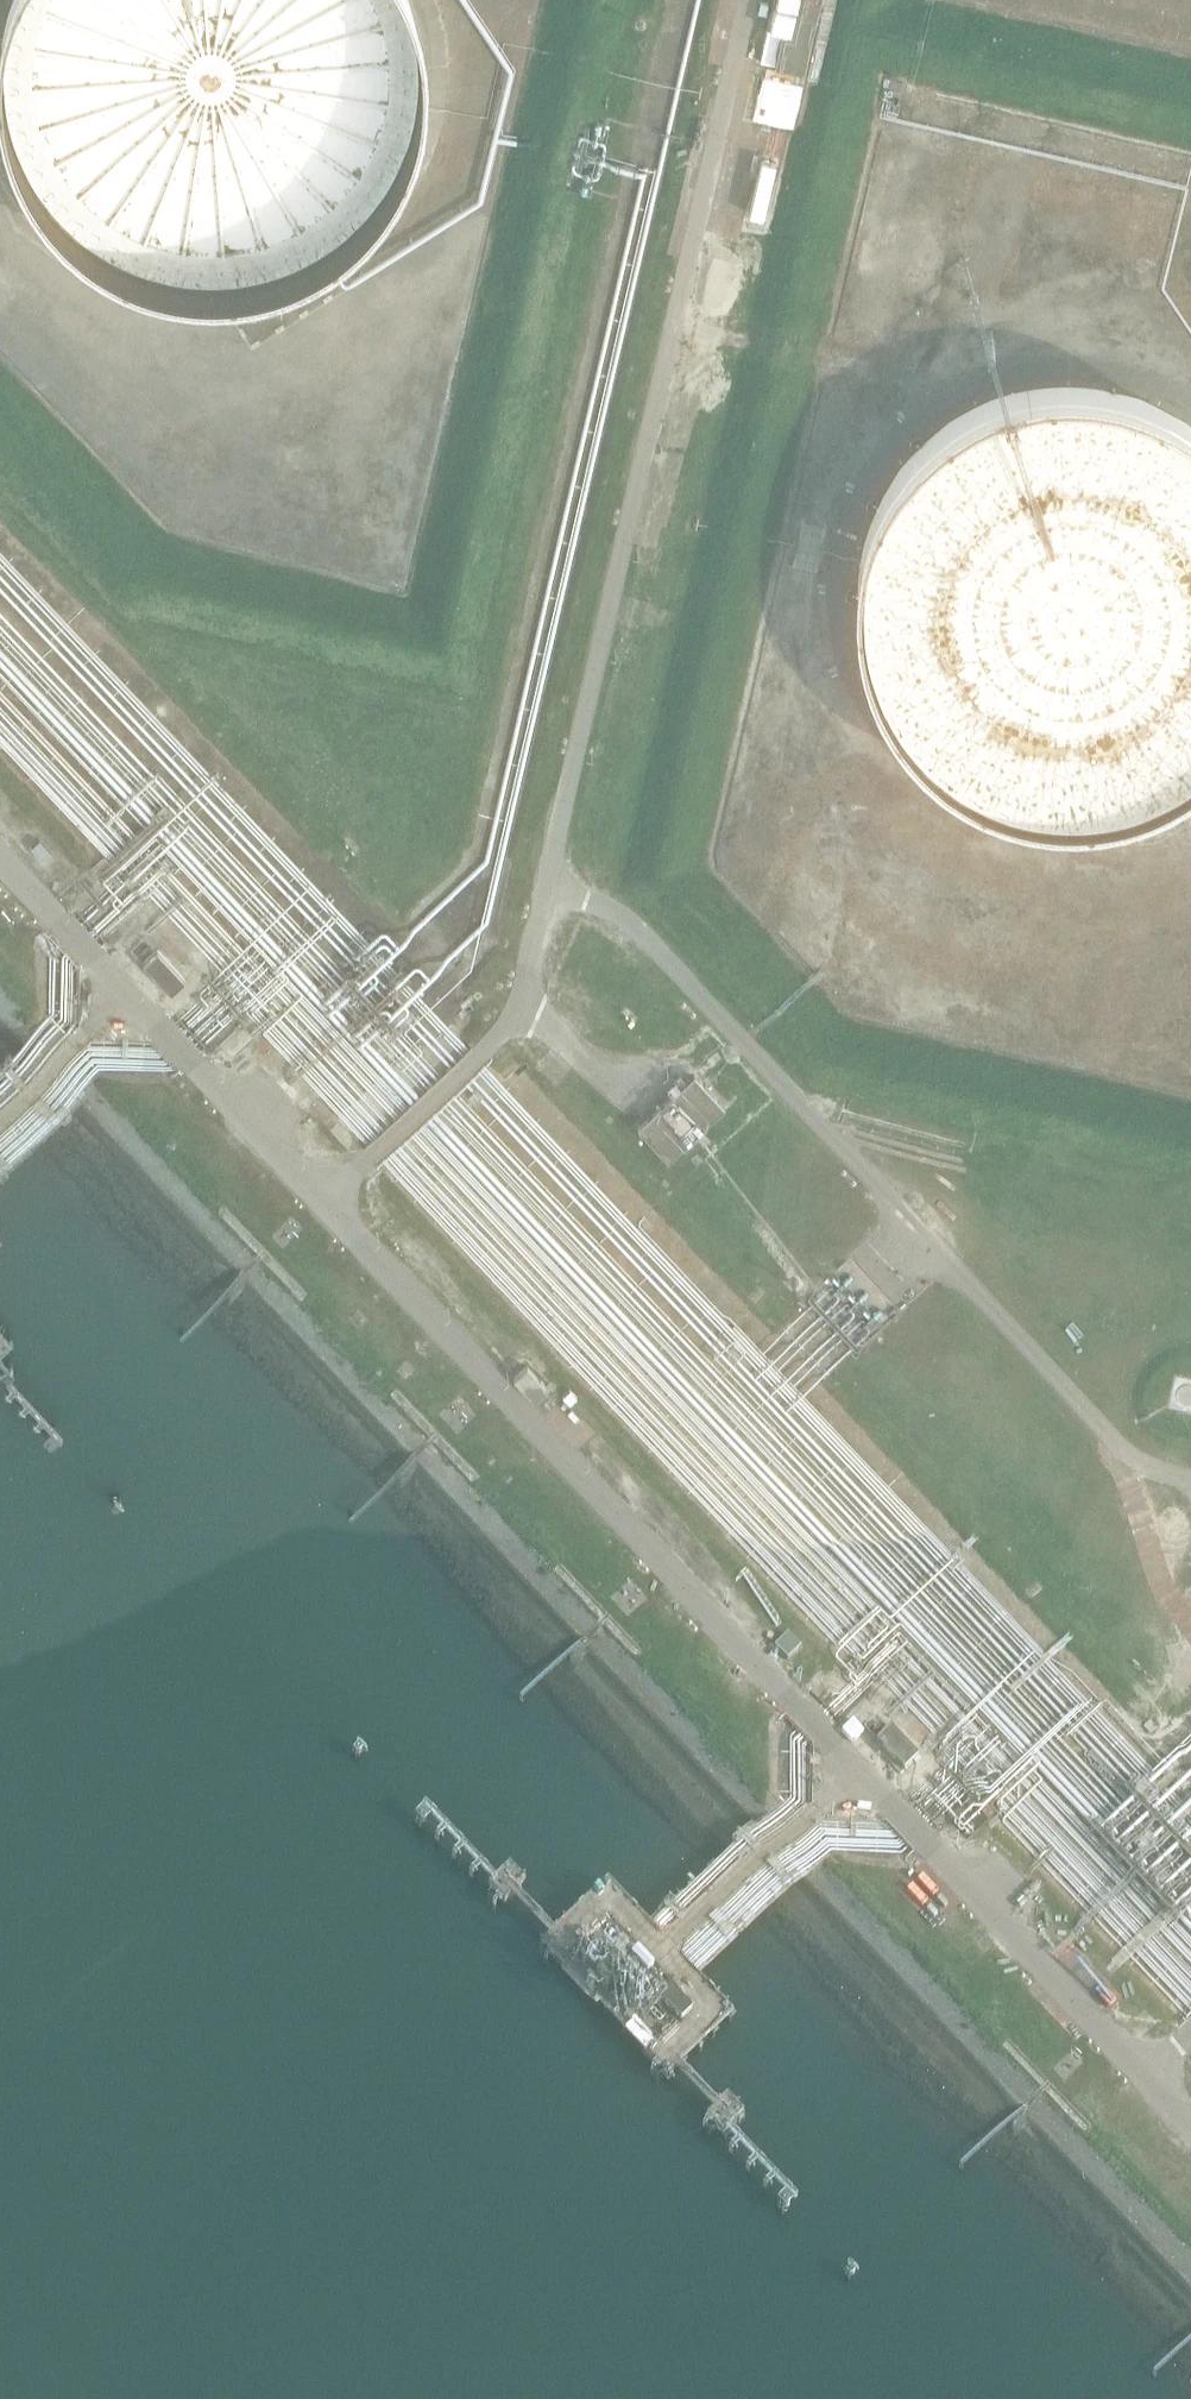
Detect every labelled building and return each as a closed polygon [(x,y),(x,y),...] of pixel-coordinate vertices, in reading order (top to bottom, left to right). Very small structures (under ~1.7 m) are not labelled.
[(233,292),(322,267),(381,223),(428,150),(444,66),(430,0),(6,0),(0,15),(0,123),(1,132),(51,220),(134,276),(233,292)] [(823,0),(800,0),(792,34),(782,32),(775,65),(807,72),(823,0)] [(1091,820),(1179,795),(1190,786),(1190,405),(1153,382),(1094,369),(1011,377),(944,410),(887,468),(851,560),(858,660),(908,748),(992,805),(1091,820)] [(156,950),(142,963),(171,993),(184,980),(156,950)] [(724,1107),(694,1074),(637,1127),(667,1160),(724,1107)] [(875,1742),(904,1772),(917,1759),(889,1729),(875,1742)]
